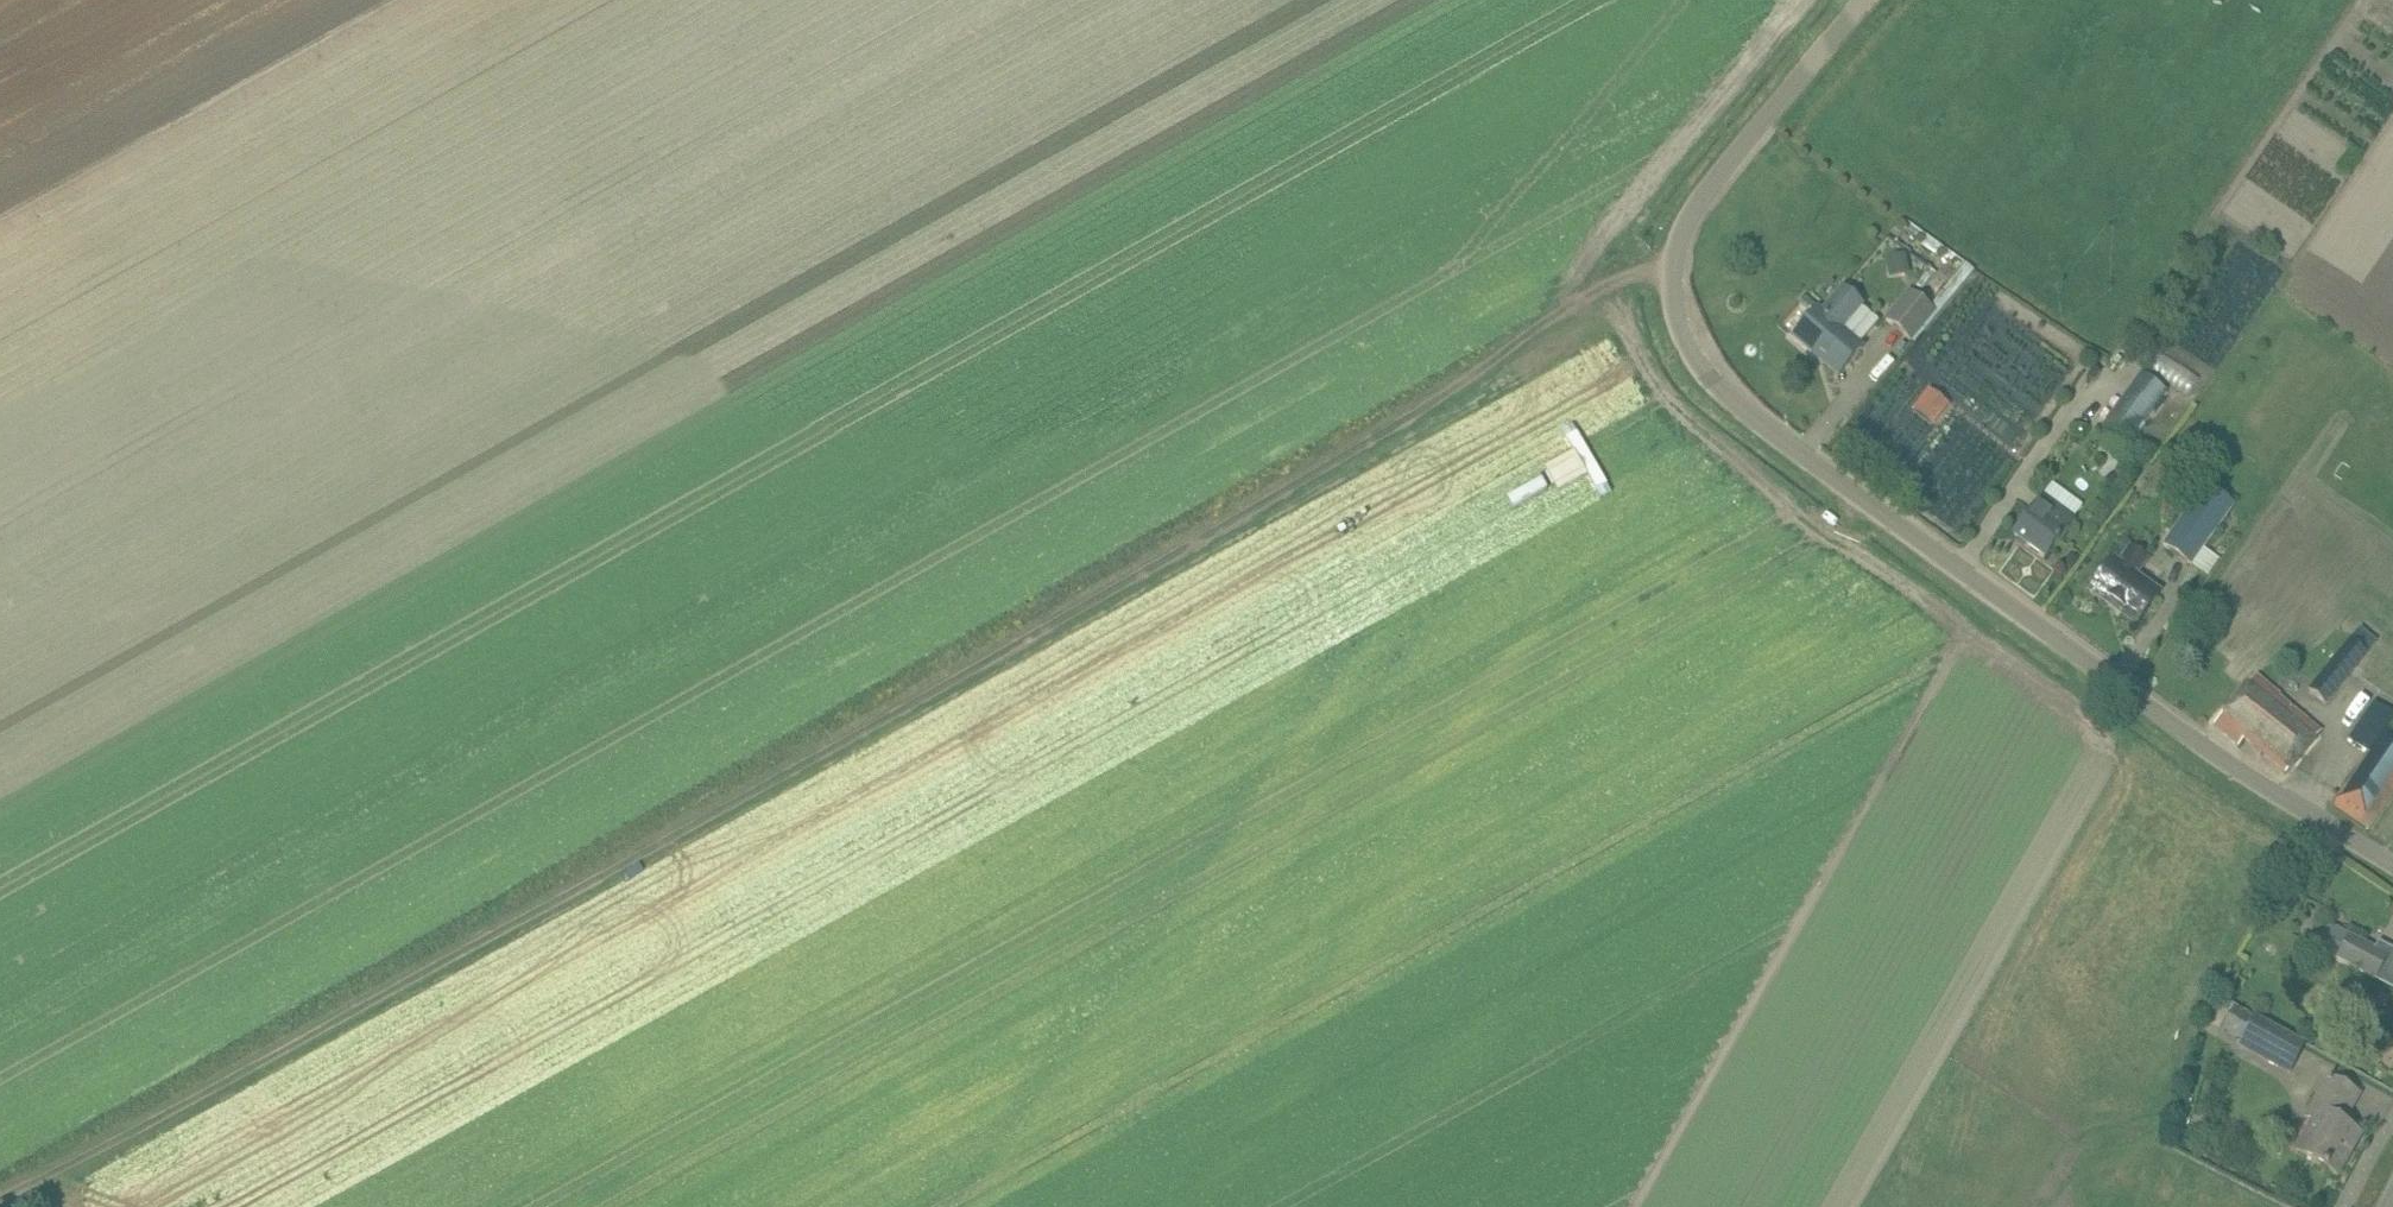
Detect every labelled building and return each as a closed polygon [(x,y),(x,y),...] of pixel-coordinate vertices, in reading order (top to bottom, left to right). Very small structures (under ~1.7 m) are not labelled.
[(1908,274),(1907,252),(1886,255),(1887,274),(1908,274)] [(1850,317),(1861,304),(1843,288),(1821,312),(1817,309),(1794,336),(1817,356),(1819,353),(1841,371),(1862,347),(1838,326),(1848,315),(1850,317)] [(1908,290),(1884,319),(1911,342),(1935,313),(1929,308),(1908,290)] [(2142,373),(2133,386),(2099,432),(2122,449),(2165,389),(2142,373)] [(1933,424),(1950,404),(1930,387),(1913,408),(1933,424)] [(2235,504),(2210,486),(2206,483),(2163,544),(2191,564),(2235,504)] [(2053,484),(2044,496),(2043,495),(2014,535),(2044,557),(2082,505),(2053,484)] [(2113,558),(2104,571),(2090,590),(2108,604),(2111,600),(2139,619),(2159,592),(2135,574),(2147,559),(2130,547),(2119,562),(2113,558)] [(2326,703),(2368,652),(2351,638),(2309,689),(2326,703)] [(2257,675),(2214,724),(2239,746),(2244,739),(2286,774),(2321,732),(2278,697),(2280,695),(2257,675)] [(2364,716),(2348,739),(2367,752),(2334,802),(2370,827),(2392,793),(2392,729),(2388,725),(2392,717),(2392,712),(2375,700),(2364,716)] [(2387,956),(2328,925),(2316,949),(2375,979),(2387,956)] [(2289,1072),(2306,1043),(2256,1015),(2255,1017),(2232,1003),(2219,1026),(2242,1038),(2239,1046),(2289,1072)] [(2349,1112),(2359,1093),(2329,1076),(2307,1114),(2319,1121),(2300,1153),(2338,1175),(2361,1133),(2336,1119),(2342,1108),(2349,1112)]
